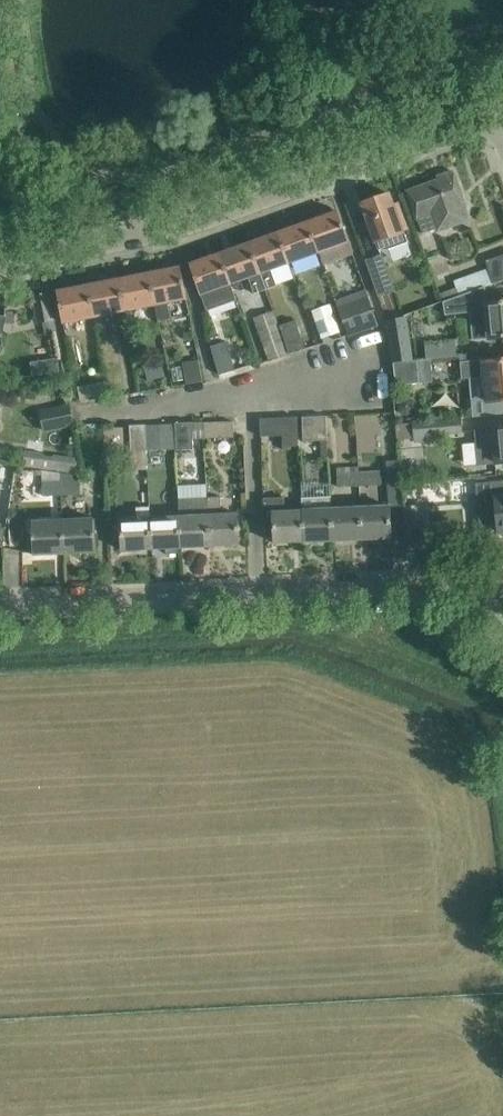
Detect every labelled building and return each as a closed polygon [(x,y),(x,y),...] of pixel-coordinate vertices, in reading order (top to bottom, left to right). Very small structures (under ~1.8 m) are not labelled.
[(462,202),(463,202),(452,171),(442,174),(443,178),(407,191),(422,233),(436,228),(437,231),(468,220),(462,202)] [(388,249),(407,242),(389,193),(361,203),(377,250),(387,246),(388,249)] [(307,222),(318,252),(327,249),(331,259),(352,252),(337,212),(307,222)] [(307,222),(278,233),(288,262),(318,252),(307,222)] [(16,226),(18,235),(31,232),(29,223),(16,226)] [(271,269),(288,262),(278,233),(249,243),(265,289),(277,285),(271,269)] [(254,293),(265,289),(249,243),(219,254),(230,283),(249,277),(254,293)] [(395,289),(382,253),(365,260),(378,295),(395,289)] [(190,264),(206,310),(219,306),(236,300),(230,283),(219,254),(190,264)] [(440,293),(443,301),(444,301),(484,286),(502,280),(502,254),(485,260),(488,269),(454,281),(456,288),(440,293)] [(149,273),(155,304),(158,321),(170,318),(167,302),(186,298),(180,267),(149,273)] [(118,279),(125,310),(155,304),(149,273),(118,279)] [(118,279),(88,285),(94,316),(125,310),(118,279)] [(88,285),(57,291),(63,322),(94,316),(88,285)] [(444,301),(445,314),(470,311),(472,340),(489,338),(489,339),(502,337),(502,302),(485,304),(484,286),(444,301)] [(48,293),(32,297),(38,324),(42,323),(54,321),(48,293)] [(368,296),(338,307),(347,334),(378,324),(368,296)] [(312,310),(322,337),(338,331),(329,304),(312,310)] [(269,360),(287,354),(271,311),(253,317),(269,360)] [(1,318),(0,318),(0,345),(3,329),(7,329),(10,315),(1,314),(1,318)] [(407,316),(386,322),(387,325),(393,362),(413,360),(407,316)] [(289,354),(304,349),(294,320),(279,326),(289,354)] [(427,358),(457,356),(456,339),(425,341),(427,358)] [(219,374),(234,370),(226,341),(210,346),(219,374)] [(181,362),(184,383),(202,381),(198,359),(181,362)] [(460,361),(461,378),(485,376),(487,401),(502,400),(502,360),(485,361),(485,359),(460,361)] [(413,360),(393,362),(395,384),(395,385),(419,383),(429,382),(427,361),(417,362),(417,360),(413,360)] [(165,376),(162,362),(144,366),(147,380),(165,376)] [(73,423),(69,407),(69,406),(40,412),(44,429),(73,423)] [(302,416),(303,440),(327,439),(325,415),(302,416)] [(296,416),(259,418),(260,436),(281,435),(282,447),(298,446),(296,416)] [(191,419),(174,420),(174,424),(175,447),(192,446),(191,419)] [(460,419),(413,423),(414,439),(415,443),(438,441),(437,435),(461,433),(460,419)] [(232,421),(203,423),(204,438),(233,437),(232,421)] [(148,468),(145,424),(130,425),(132,469),(148,468)] [(174,424),(160,424),(161,450),(176,449),(175,447),(174,424)] [(497,463),(502,462),(502,427),(494,428),(474,430),(475,444),(482,444),(484,464),(497,463)] [(54,456),(52,469),(76,473),(78,457),(54,454),(54,456)] [(388,487),(402,486),(401,459),(387,459),(388,487)] [(358,466),(337,467),(338,486),(359,485),(358,472),(358,466)] [(358,472),(359,485),(380,484),(380,471),(358,472)] [(79,480),(61,481),(61,494),(80,493),(79,480)] [(475,483),(480,531),(498,529),(499,532),(502,531),(502,480),(475,483)] [(61,494),(61,481),(42,482),(43,495),(61,494)] [(220,496),(207,497),(209,546),(239,544),(237,513),(221,514),(220,496)] [(180,547),(209,546),(207,497),(178,498),(179,516),(180,547)] [(304,545),(304,541),(302,510),(284,511),(284,497),(263,498),(264,530),(273,529),(274,543),(298,541),(298,545),(304,545)] [(302,498),(302,510),(304,541),(333,540),(331,509),(331,497),(302,498)] [(421,504),(402,505),(405,536),(422,535),(421,504)] [(360,507),(362,538),(391,537),(390,506),(360,507)] [(136,507),(136,518),(120,519),(122,550),(151,549),(150,517),(149,507),(136,507)] [(362,538),(360,507),(331,509),(333,540),(362,538)] [(21,516),(9,517),(10,540),(23,539),(21,516)] [(179,516),(150,517),(151,549),(165,548),(165,554),(178,553),(178,547),(180,547),(179,516)] [(94,519),(62,520),(64,553),(95,551),(94,519)] [(64,553),(62,520),(32,522),(33,554),(64,553)]
